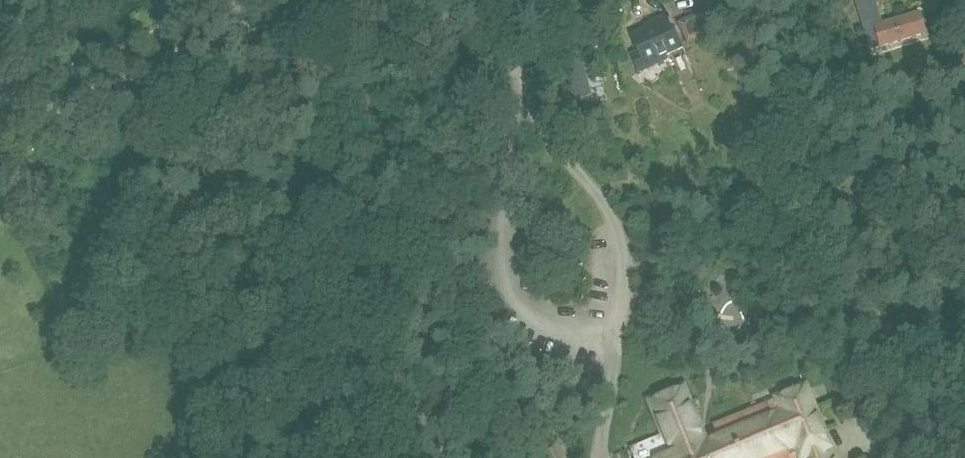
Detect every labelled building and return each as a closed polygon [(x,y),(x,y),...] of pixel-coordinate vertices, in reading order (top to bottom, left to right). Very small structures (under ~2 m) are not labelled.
[(869,0),(864,0),(854,3),(869,51),(924,34),(918,13),(877,26),(869,0)] [(701,11),(678,22),(688,42),(710,32),(701,11)] [(632,55),(640,73),(668,60),(666,56),(682,49),(667,16),(645,26),(647,30),(632,36),(639,52),(632,55)] [(959,67),(964,66),(964,41),(953,45),(959,67)] [(565,64),(574,99),(590,95),(582,60),(565,64)] [(717,263),(705,269),(711,280),(723,274),(717,263)] [(802,455),(803,457),(836,457),(806,384),(777,395),(778,396),(714,420),(718,432),(706,436),(690,395),(684,392),(673,389),(671,390),(666,392),(658,395),(653,401),(654,409),(662,428),(629,441),(636,457),(634,457),(795,457),(802,455)]
